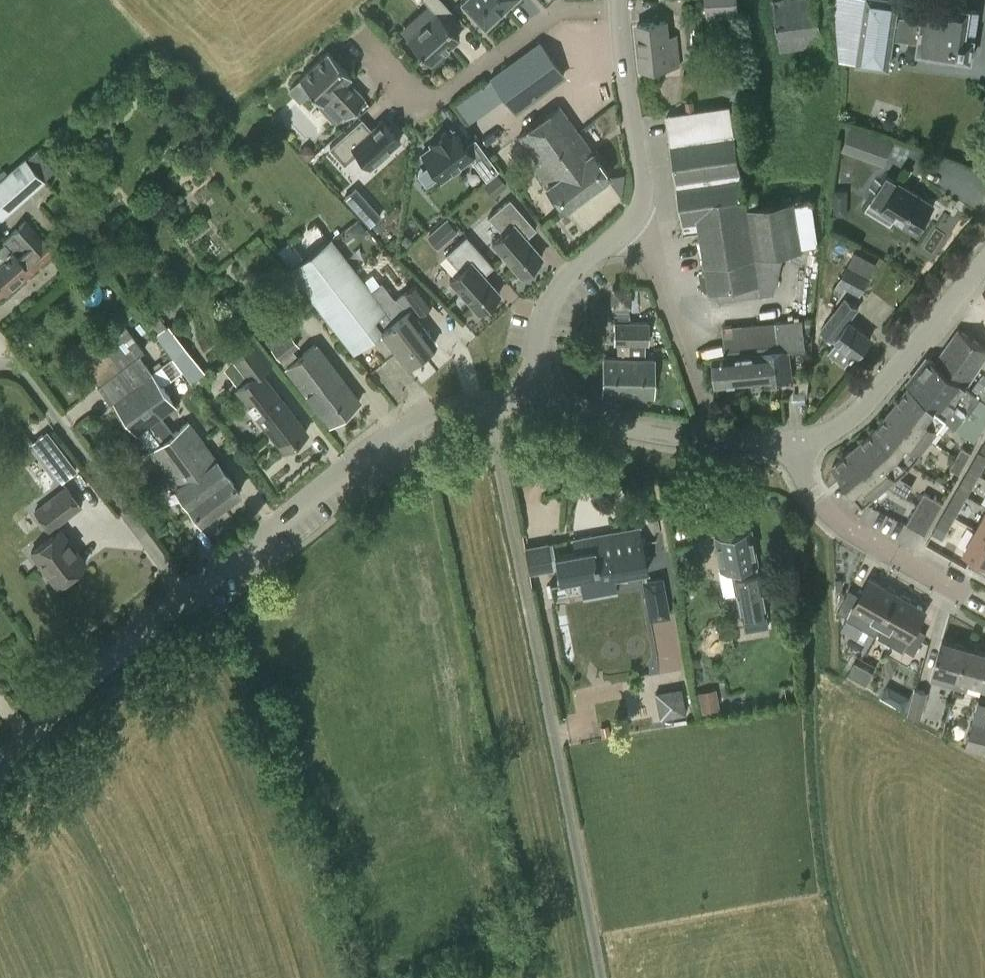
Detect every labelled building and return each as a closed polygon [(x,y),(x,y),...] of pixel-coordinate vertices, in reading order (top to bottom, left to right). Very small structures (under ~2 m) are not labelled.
[(436,14),(408,39),(429,63),(459,37),(443,19),(452,11),(442,0),(424,0),(436,14)] [(514,0),(463,0),(459,4),(483,29),(514,0)] [(738,14),(737,0),(705,0),(706,17),(738,14)] [(823,47),(816,0),(784,0),(772,2),(779,53),(823,47)] [(899,0),(865,0),(857,59),(889,64),(899,0)] [(978,11),(970,10),(926,3),(924,9),(918,9),(916,16),(916,17),(911,17),(907,41),(919,43),(918,52),(971,60),(978,11)] [(666,22),(637,25),(641,69),(671,66),(666,22)] [(564,78),(537,47),(493,76),(519,110),(564,78)] [(351,76),(328,51),(299,79),(322,103),(328,97),(346,117),(365,99),(347,80),(351,76)] [(717,91),(730,95),(729,100),(740,103),(747,84),(722,75),(717,91)] [(760,294),(774,291),(778,276),(775,256),(803,252),(802,245),(819,242),(812,199),(803,201),(802,197),(794,198),(795,201),(760,206),(757,190),(745,191),(734,135),(735,135),(730,103),(665,114),(670,144),(668,145),(682,229),(684,229),(698,227),(704,267),(705,267),(709,293),(710,293),(718,292),(719,300),(760,294)] [(548,113),(539,120),(591,190),(610,176),(592,151),(558,106),(549,113),(548,113)] [(370,127),(361,117),(331,142),(344,157),(359,144),(372,160),(401,130),(385,114),(370,127)] [(591,190),(539,120),(527,129),(527,130),(518,136),(544,171),(538,175),(546,185),(545,186),(564,211),(591,190)] [(845,120),(846,123),(839,145),(869,155),(879,132),(845,120)] [(440,123),(418,140),(439,168),(461,151),(440,123)] [(483,154),(474,162),(486,178),(496,168),(483,154)] [(26,159),(8,175),(0,182),(0,218),(27,195),(45,179),(26,159)] [(916,232),(934,205),(900,183),(888,175),(866,210),(890,226),(895,218),(916,232)] [(381,214),(355,186),(344,196),(369,225),(381,214)] [(502,233),(491,243),(520,275),(542,256),(525,237),(535,229),(509,199),(488,217),(502,233)] [(449,238),(457,231),(446,218),(438,225),(449,238)] [(3,292),(6,295),(54,252),(26,221),(3,241),(13,252),(0,264),(0,295),(3,292)] [(404,233),(399,239),(406,244),(411,238),(404,233)] [(478,313),(499,293),(483,275),(492,266),(466,237),(445,255),(460,271),(449,281),(478,313)] [(405,366),(420,355),(370,291),(328,238),(288,270),(352,353),(380,333),(405,366)] [(869,279),(848,267),(834,288),(843,293),(846,289),(860,296),(869,279)] [(415,315),(430,303),(414,281),(393,297),(382,282),(370,291),(420,355),(436,343),(415,315)] [(628,305),(629,305),(630,287),(610,287),(610,305),(612,305),(612,316),(627,316),(628,305)] [(607,313),(610,301),(595,299),(593,311),(607,313)] [(836,312),(821,331),(835,342),(835,343),(858,362),(874,342),(850,323),(836,312)] [(200,522),(223,506),(171,435),(173,434),(160,418),(176,406),(140,355),(144,351),(116,313),(70,349),(97,386),(108,402),(110,400),(135,436),(148,427),(161,443),(148,452),(175,488),(200,522)] [(778,347),(779,352),(789,351),(806,350),(804,332),(810,331),(811,317),(802,317),(803,320),(781,322),(775,322),(775,323),(723,327),(725,353),(778,347)] [(602,395),(652,396),(654,358),(644,358),(644,345),(648,345),(648,323),(613,322),(613,343),(616,343),(616,357),(603,357),(602,393),(602,395)] [(170,326),(157,335),(192,382),(205,373),(170,326)] [(285,369),(329,425),(359,402),(316,345),(300,357),(292,348),(299,344),(289,331),(288,332),(283,326),(266,339),(286,367),(285,369)] [(941,417),(943,419),(974,440),(984,422),(984,400),(979,395),(970,389),(964,385),(965,385),(984,356),(984,349),(958,329),(935,362),(930,358),(910,383),(946,411),(941,417)] [(261,374),(272,365),(253,340),(230,357),(234,363),(227,367),(235,379),(242,375),(246,381),(236,389),(284,451),(307,433),(261,374)] [(789,351),(779,352),(712,359),(716,387),(792,377),(789,351)] [(979,395),(984,400),(984,374),(982,373),(970,389),(979,395)] [(910,383),(890,409),(929,437),(943,419),(941,417),(946,411),(910,383)] [(929,437),(890,409),(874,430),(871,433),(909,462),(929,437)] [(188,422),(173,434),(171,435),(223,506),(241,493),(216,460),(188,422)] [(42,455),(56,444),(46,432),(32,443),(42,455)] [(871,433),(848,451),(886,483),(905,467),(909,462),(871,433)] [(955,456),(964,461),(970,451),(962,445),(955,456)] [(832,466),(845,481),(863,503),(886,483),(848,451),(832,466)] [(981,474),(984,467),(984,455),(979,452),(970,467),(981,474)] [(958,472),(964,461),(955,456),(949,467),(958,472)] [(66,457),(52,468),(62,481),(76,470),(66,457)] [(970,467),(958,488),(970,494),(981,474),(970,467)] [(66,485),(33,510),(49,532),(83,507),(66,485)] [(956,518),(963,505),(970,494),(958,488),(944,512),(956,518)] [(924,493),(919,502),(937,512),(942,503),(924,493)] [(937,512),(919,502),(906,524),(924,535),(926,533),(937,512)] [(944,540),(956,518),(944,512),(932,534),(944,540)] [(977,529),(984,534),(984,515),(977,529)] [(528,574),(556,569),(557,581),(578,578),(582,599),(618,593),(614,578),(648,572),(640,526),(581,537),(583,550),(550,556),(547,543),(524,547),(528,574)] [(759,573),(758,573),(756,563),(750,530),(747,530),(745,528),(739,529),(738,532),(714,536),(720,569),(729,567),(732,579),(740,618),(742,618),(744,631),(768,627),(766,614),(767,614),(759,573)] [(964,552),(984,564),(984,534),(977,529),(964,552)] [(55,586),(86,563),(61,530),(30,553),(55,586)] [(663,576),(642,579),(647,609),(651,609),(653,621),(669,620),(663,576)] [(846,619),(874,635),(898,595),(869,578),(859,595),(850,589),(837,611),(847,617),(846,619)] [(898,595),(874,635),(902,651),(904,649),(914,655),(926,633),(916,627),(926,610),(898,595)] [(930,681),(955,687),(966,647),(942,640),(933,670),(930,681)] [(955,687),(967,691),(970,681),(982,685),(984,676),(984,652),(966,647),(955,687)] [(847,673),(866,684),(873,672),(854,661),(847,673)] [(700,712),(719,708),(715,687),(696,691),(700,712)] [(680,688),(654,693),(659,719),(686,714),(680,688)] [(921,719),(928,692),(914,689),(907,715),(921,719)] [(984,721),(984,704),(977,701),(972,721),(965,748),(977,751),(984,724),(984,721)] [(984,724),(977,751),(984,754),(984,724)]
